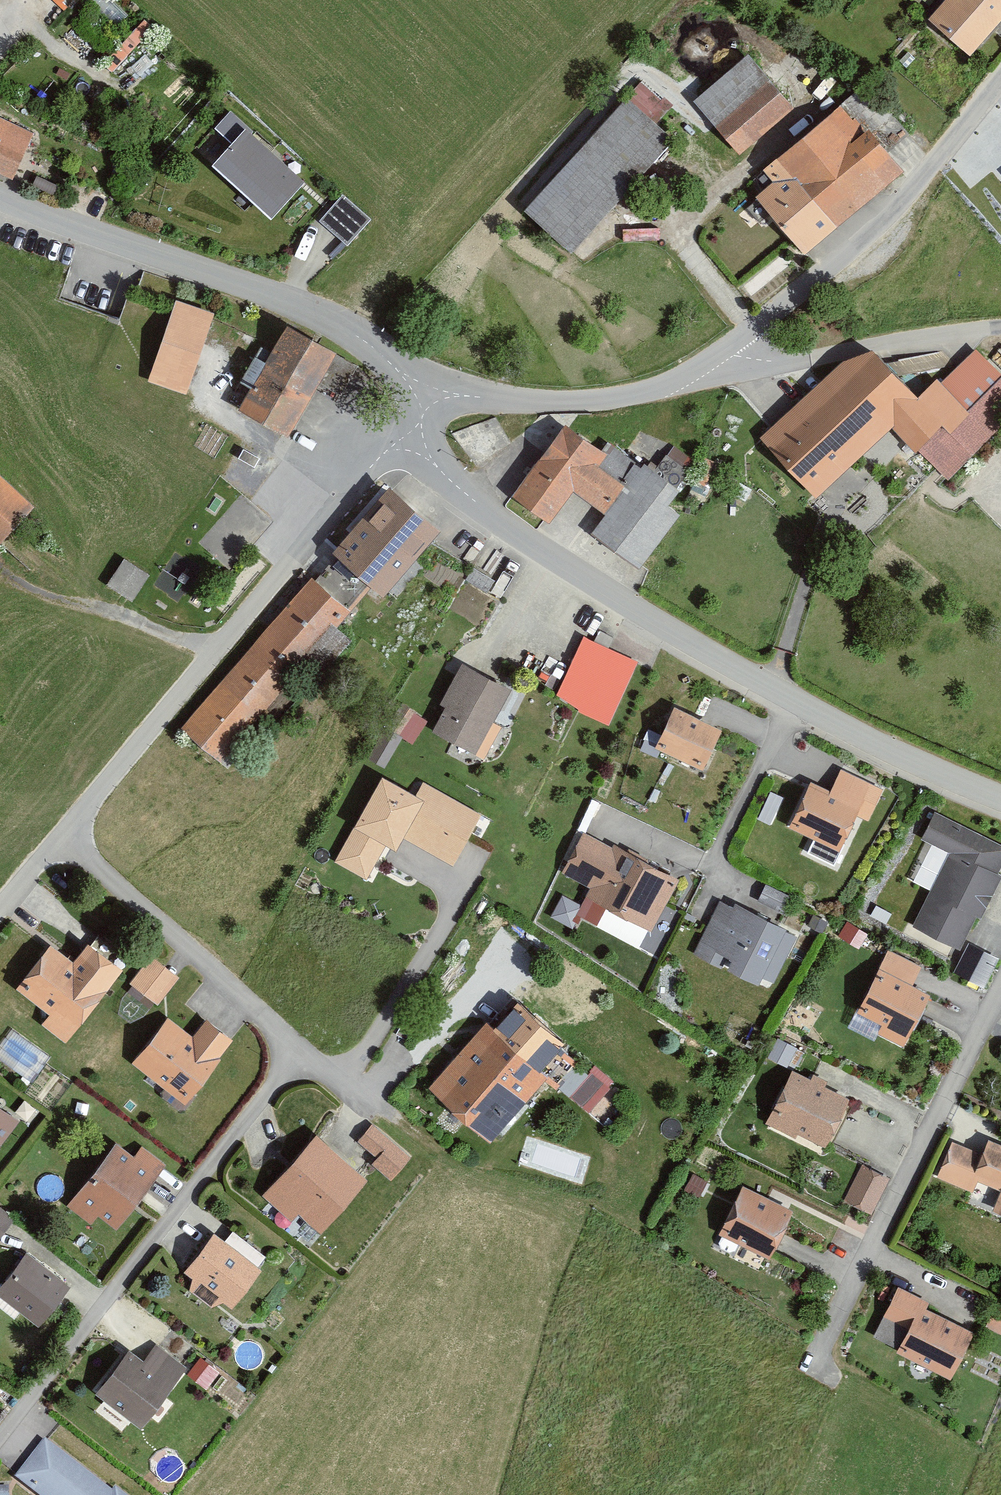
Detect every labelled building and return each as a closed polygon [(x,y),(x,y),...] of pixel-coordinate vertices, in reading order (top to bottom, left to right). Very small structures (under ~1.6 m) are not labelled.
[(70,22),(105,50),(132,17),(111,0),(88,0),(70,22)] [(928,17),(966,51),(1000,12),(1000,0),(943,0),(928,17)] [(748,52),(695,97),(739,149),(793,104),(748,52)] [(624,95),(523,207),(567,246),(668,134),(624,95)] [(837,99),(758,165),(770,180),(755,192),(801,248),(896,169),(837,99)] [(12,174),(32,130),(0,116),(0,168),(12,174)] [(242,127),(208,163),(266,217),(300,181),(242,127)] [(211,311),(172,298),(145,378),(184,391),(211,311)] [(333,349),(285,323),(239,408),(286,434),(333,349)] [(763,433),(814,486),(889,415),(915,442),(918,439),(947,469),(1000,416),(1000,374),(1000,373),(965,407),(933,375),(913,394),(873,352),(842,358),(763,433)] [(561,419),(509,492),(544,517),(569,483),(601,505),(619,479),(596,462),(604,450),(561,419)] [(633,458),(619,479),(601,505),(584,531),(637,566),(675,509),(664,502),(675,486),(633,458)] [(33,501),(0,471),(0,538),(33,501)] [(436,529),(386,487),(331,552),(381,594),(436,529)] [(150,576),(124,558),(106,585),(132,602),(150,576)] [(353,610),(311,574),(182,724),(225,760),(353,610)] [(635,658),(582,634),(554,694),(607,719),(635,658)] [(507,683),(460,660),(426,729),(474,752),(507,683)] [(409,703),(394,726),(414,738),(428,716),(409,703)] [(719,728),(669,705),(652,744),(701,766),(719,728)] [(387,726),(373,757),(388,763),(402,733),(387,726)] [(807,778),(787,822),(838,845),(868,779),(839,766),(829,788),(807,778)] [(415,789),(379,769),(331,856),(364,875),(383,841),(395,848),(403,834),(425,794),(415,789)] [(422,777),(415,789),(425,794),(403,834),(454,862),(482,810),(422,777)] [(932,805),(918,834),(946,847),(912,921),(958,943),(1000,851),(1000,837),(932,805)] [(681,875),(584,827),(563,869),(590,882),(583,895),(654,930),(681,875)] [(796,930),(720,896),(696,949),(771,983),(796,930)] [(74,954),(46,935),(12,984),(47,1009),(39,1021),(67,1040),(119,965),(84,941),(74,954)] [(954,969),(983,983),(998,953),(968,939),(954,969)] [(147,952),(128,980),(158,1001),(177,973),(147,952)] [(931,984),(877,959),(855,1008),(881,1020),(877,1029),(905,1041),(931,984)] [(505,993),(429,1081),(492,1135),(568,1047),(505,993)] [(165,1012),(132,1058),(184,1096),(229,1034),(202,1014),(190,1030),(165,1012)] [(593,1110),(618,1076),(595,1059),(585,1072),(571,1061),(555,1082),(593,1110)] [(844,1092),(791,1066),(767,1114),(820,1140),(844,1092)] [(15,1118),(0,1107),(0,1138),(15,1118)] [(371,1121),(354,1140),(391,1172),(408,1153),(371,1121)] [(313,1126),(259,1187),(289,1214),(298,1204),(319,1222),(364,1172),(313,1126)] [(937,1170),(968,1183),(973,1171),(1000,1182),(1000,1139),(983,1132),(978,1145),(951,1134),(937,1170)] [(114,1138),(67,1198),(92,1218),(98,1210),(114,1223),(163,1161),(138,1142),(131,1151),(114,1138)] [(861,1161),(845,1198),(874,1210),(890,1173),(861,1161)] [(788,1207),(736,1183),(714,1229),(765,1254),(788,1207)] [(11,1213),(0,1205),(0,1227),(11,1213)] [(211,1224),(180,1264),(195,1275),(188,1283),(210,1300),(215,1293),(231,1305),(263,1263),(211,1224)] [(0,1277),(0,1289),(38,1317),(67,1279),(23,1247),(0,1277)] [(896,1282),(882,1310),(906,1322),(894,1347),(948,1374),(971,1327),(925,1305),(928,1298),(896,1282)] [(990,1322),(1000,1328),(1000,1304),(1000,1303),(990,1322)] [(123,1346),(92,1387),(137,1421),(181,1363),(153,1342),(140,1359),(123,1346)] [(12,1475),(38,1494),(128,1494),(114,1484),(110,1488),(43,1435),(12,1475)]
